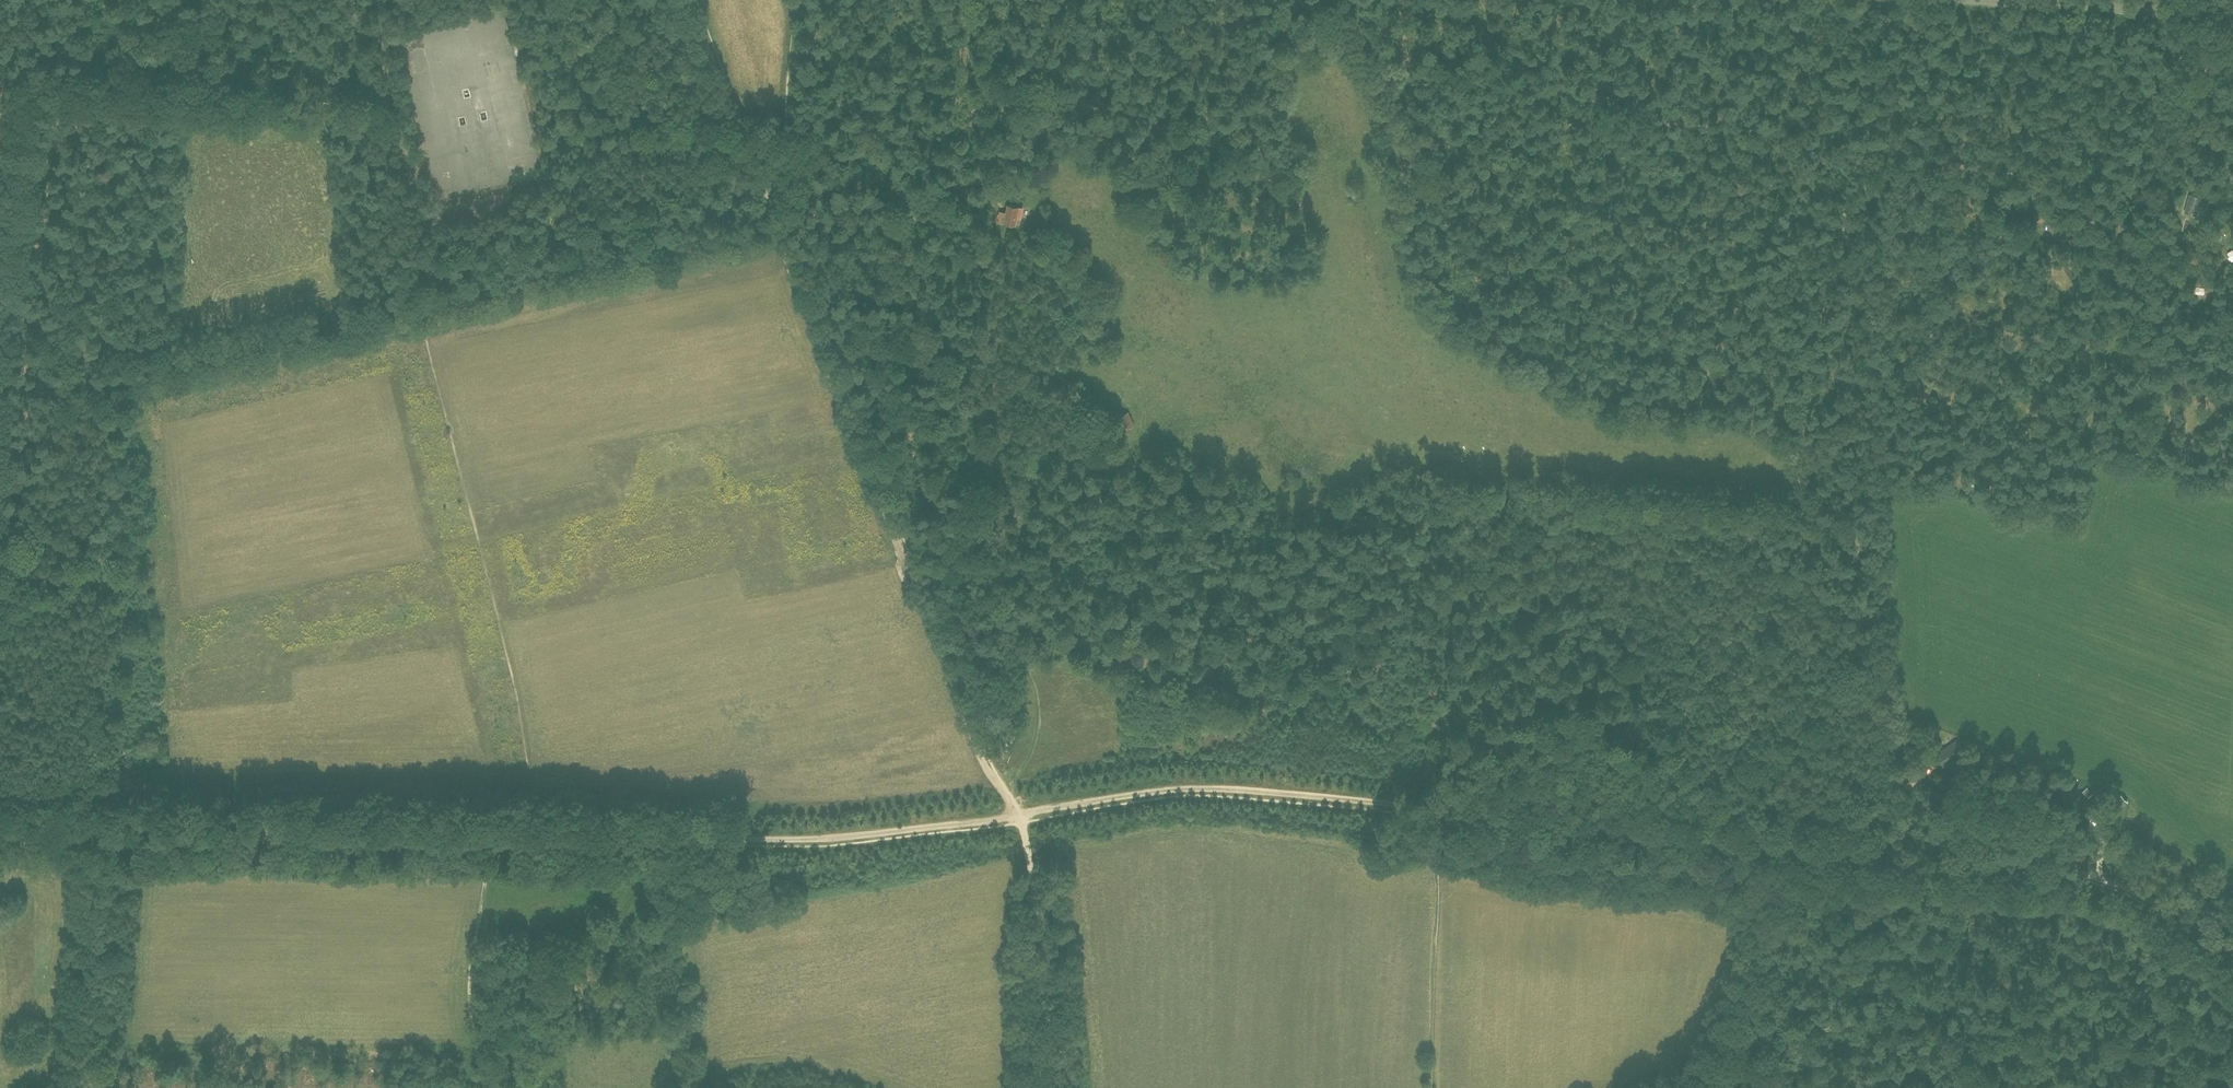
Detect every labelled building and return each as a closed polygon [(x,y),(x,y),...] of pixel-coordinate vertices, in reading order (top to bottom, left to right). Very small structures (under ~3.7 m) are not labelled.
[(2191,195),(2189,200),(2192,200),(2189,209),(2187,208),(2186,213),(2196,216),(2198,211),(2196,210),(2198,202),(2200,203),(2201,198),(2191,195)] [(1020,218),(1021,208),(1006,205),(1005,213),(999,212),(997,222),(1014,225),(1015,218),(1020,218)] [(1926,734),(1918,734),(1918,747),(1926,747),(1926,734)] [(1936,754),(1943,766),(1964,753),(1957,742),(1936,754)] [(2088,798),(2093,793),(2087,787),(2082,792),(2088,798)] [(2127,802),(2121,795),(2105,811),(2111,817),(2127,802)]
